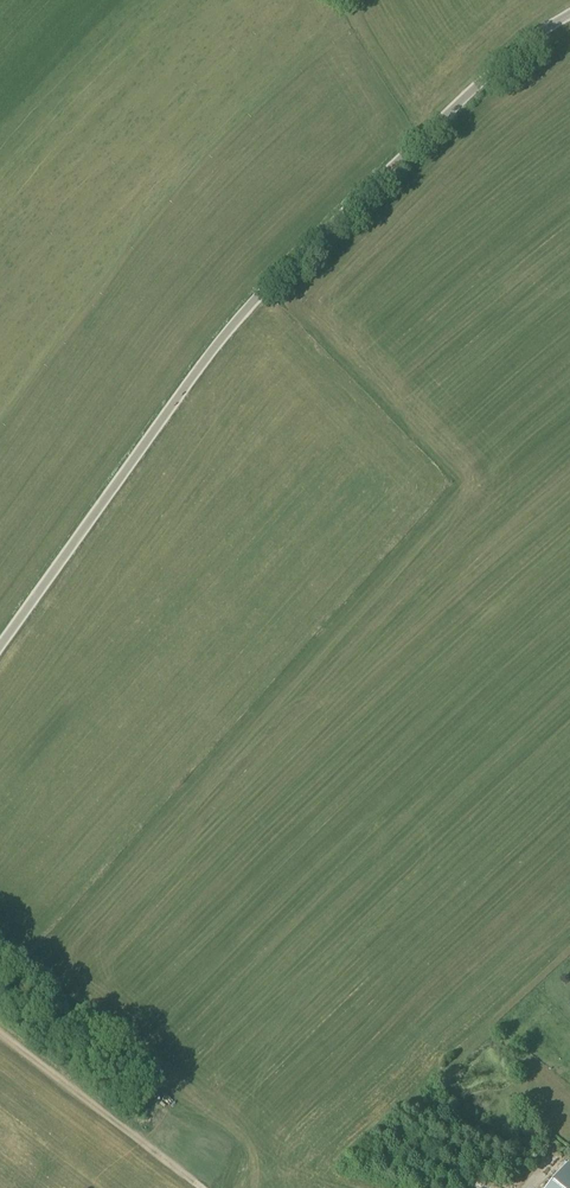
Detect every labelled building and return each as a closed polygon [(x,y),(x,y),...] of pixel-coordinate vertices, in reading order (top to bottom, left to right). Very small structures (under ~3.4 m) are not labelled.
[(569,1163),(548,1187),(569,1187),(569,1163)]
